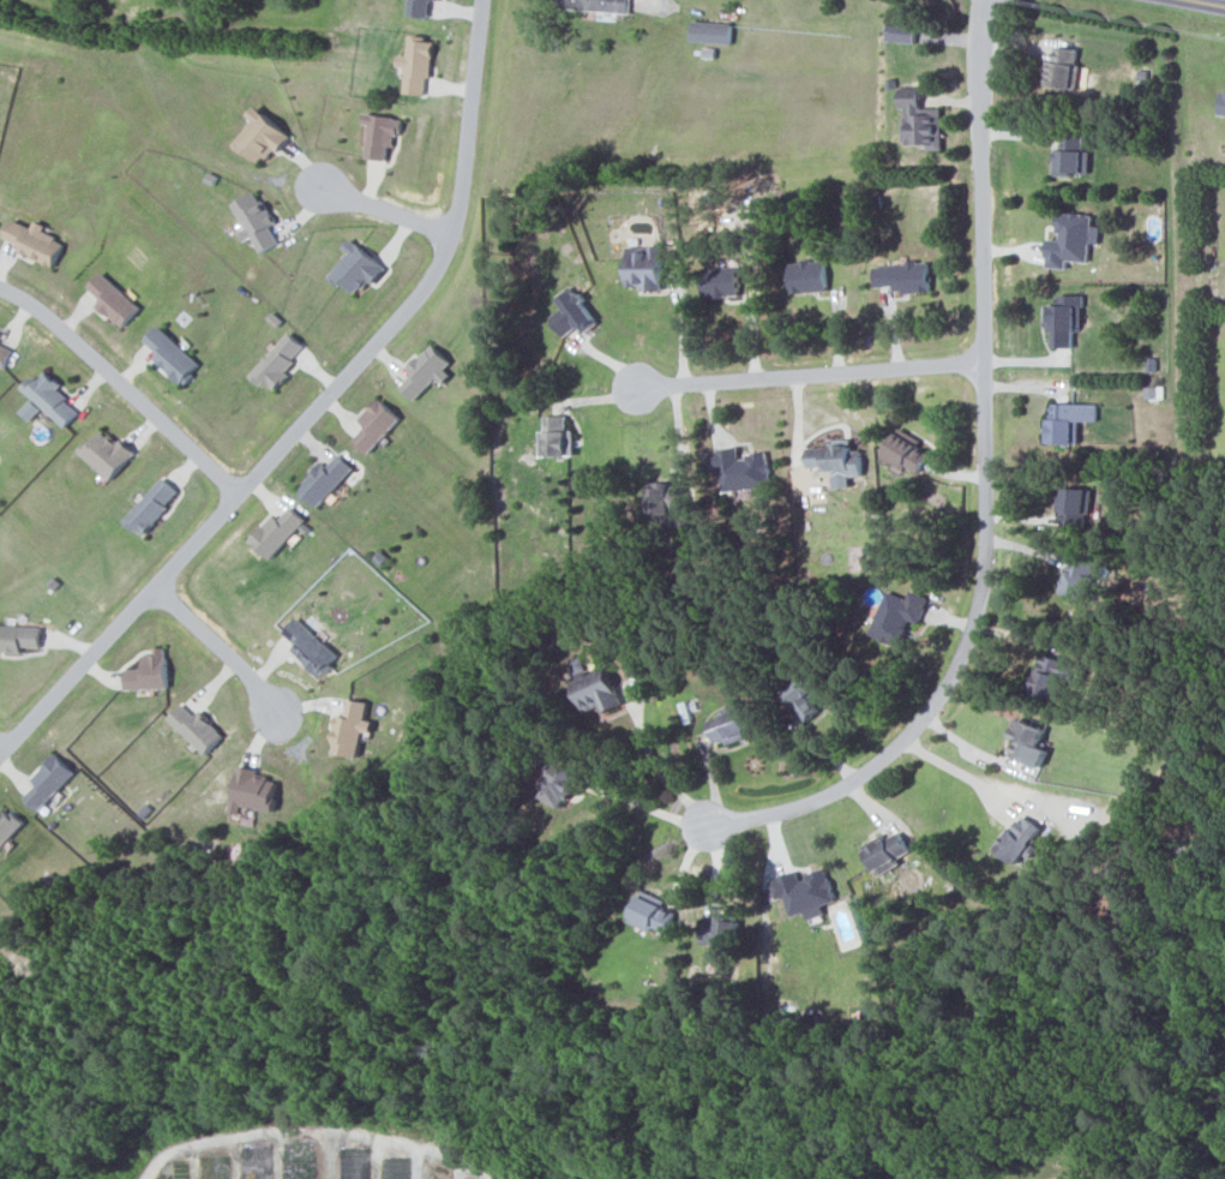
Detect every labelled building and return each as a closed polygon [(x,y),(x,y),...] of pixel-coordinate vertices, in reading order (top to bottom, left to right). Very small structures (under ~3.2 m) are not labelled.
[(428,18),(430,0),(410,0),(408,15),(428,18)] [(630,12),(631,0),(559,0),(558,9),(630,12)] [(691,42),(730,44),(731,23),(691,21),(691,42)] [(916,25),(887,24),(886,41),(915,43),(916,25)] [(403,94),(424,95),(425,78),(431,79),(433,38),(409,37),(408,55),(398,55),(397,69),(405,70),(403,94)] [(1076,48),(1055,46),(1054,61),(1045,60),(1043,87),(1077,89),(1079,63),(1075,63),(1076,48)] [(920,88),(899,88),(900,109),(903,109),(904,145),(927,145),(927,150),(942,150),(941,108),(920,108),(920,88)] [(289,134),(254,106),(247,115),(253,120),(234,144),(262,167),(289,134)] [(366,158),(386,161),(388,146),(393,147),(395,135),(401,135),(403,118),(364,113),(362,124),(369,125),(366,158)] [(1053,174),(1089,175),(1090,151),(1083,151),(1083,136),(1054,136),(1053,174)] [(278,244),(269,226),(274,224),(258,191),(232,203),(244,228),(238,231),(243,242),(252,238),(259,253),(278,244)] [(1066,269),(1066,261),(1089,262),(1091,214),(1058,212),(1057,240),(1047,239),(1046,268),(1066,269)] [(52,267),(63,242),(41,232),(44,225),(34,220),(31,228),(11,219),(2,238),(18,245),(16,251),(52,267)] [(383,268),(350,238),(341,247),(348,253),(329,274),(355,298),(383,268)] [(661,246),(626,247),(627,286),(643,286),(643,290),(662,290),(661,246)] [(789,261),(791,293),(826,292),(825,260),(789,261)] [(930,292),(928,263),(874,265),(875,287),(895,286),(895,294),(930,292)] [(737,268),(702,269),(703,297),(738,296),(737,268)] [(101,300),(96,304),(120,328),(139,308),(101,271),(87,286),(101,300)] [(582,334),(598,323),(571,285),(554,296),(562,308),(549,317),(563,337),(577,327),(582,334)] [(1082,295),(1057,294),(1057,305),(1046,305),(1045,328),(1052,328),(1051,347),(1072,348),(1073,332),(1082,332),(1082,295)] [(198,363),(157,325),(143,340),(157,353),(152,359),(179,384),(198,363)] [(275,391),(289,375),(283,370),(304,346),(288,332),(248,376),(260,386),(264,382),(275,391)] [(436,378),(443,384),(451,375),(444,369),(451,362),(431,343),(407,370),(411,374),(399,387),(414,401),(436,378)] [(0,346),(0,368),(3,369),(11,351),(0,346)] [(78,412),(56,391),(61,386),(44,371),(35,381),(31,376),(20,388),(63,428),(78,412)] [(365,427),(353,441),(368,454),(400,418),(378,398),(358,421),(365,427)] [(41,409),(31,399),(19,412),(30,422),(41,409)] [(1045,443),(1079,444),(1079,421),(1097,421),(1097,404),(1052,403),(1052,419),(1045,419),(1045,443)] [(538,431),(539,456),(573,456),(572,430),(566,430),(566,416),(543,417),(543,431),(538,431)] [(108,481),(132,455),(103,427),(79,453),(108,481)] [(918,474),(929,455),(917,448),(920,442),(897,429),(881,457),(903,470),(906,467),(918,474)] [(861,476),(860,450),(850,451),(850,439),(833,440),(833,447),(807,448),(808,469),(825,468),(825,487),(850,486),(850,477),(861,476)] [(723,492),(771,487),(767,452),(741,454),(740,449),(710,452),(712,473),(721,472),(723,492)] [(326,467),(321,463),(296,489),(316,508),(352,468),(338,454),(326,467)] [(123,520),(141,536),(178,494),(160,478),(123,520)] [(684,483),(647,484),(648,528),(670,527),(669,510),(685,510),(684,483)] [(1087,527),(1091,490),(1062,487),(1057,523),(1087,527)] [(273,515),(248,541),(269,560),(305,520),(290,506),(278,520),(273,515)] [(1084,599),(1094,563),(1072,556),(1062,592),(1084,599)] [(900,648),(910,622),(918,624),(928,598),(909,590),(906,599),(886,591),(869,635),(900,648)] [(296,646),(290,652),(318,678),(330,666),(328,664),(336,655),(296,618),(282,632),(296,646)] [(21,654),(21,648),(39,648),(39,627),(0,626),(0,653),(21,654)] [(124,669),(124,690),(166,688),(165,648),(154,648),(154,655),(141,655),(142,669),(124,669)] [(1078,663),(1044,657),(1042,670),(1034,669),(1030,694),(1060,700),(1064,677),(1075,679),(1078,663)] [(603,713),(621,706),(604,667),(569,682),(583,714),(600,707),(603,713)] [(819,711),(808,700),(815,694),(798,676),(780,694),(807,722),(819,711)] [(367,703),(347,699),(344,717),(336,715),(330,754),(357,759),(362,732),(370,733),(372,722),(364,720),(367,703)] [(194,716),(181,703),(166,718),(205,755),(223,735),(198,711),(194,716)] [(713,743),(725,740),(725,743),(754,737),(747,706),(720,712),(722,720),(709,723),(713,743)] [(1009,757),(1041,768),(1047,750),(1038,747),(1045,729),(1017,718),(1010,738),(1016,740),(1009,757)] [(37,812),(74,773),(54,754),(29,781),(35,786),(23,799),(37,812)] [(538,798),(562,810),(574,785),(582,789),(586,781),(550,762),(538,787),(543,789),(538,798)] [(229,813),(240,815),(241,807),(273,812),(277,780),(257,777),(258,770),(237,766),(229,813)] [(23,824),(5,808),(0,814),(0,849),(23,824)] [(996,851),(1018,865),(1041,829),(1019,815),(996,851)] [(863,852),(876,877),(899,864),(896,860),(910,852),(898,832),(863,852)] [(790,918),(805,913),(807,921),(824,916),(821,906),(835,902),(826,869),(798,878),(797,873),(770,881),(775,900),(784,898),(790,918)] [(666,935),(674,911),(637,897),(628,922),(666,935)] [(714,961),(735,961),(736,918),(701,917),(700,945),(715,945),(714,961)]
